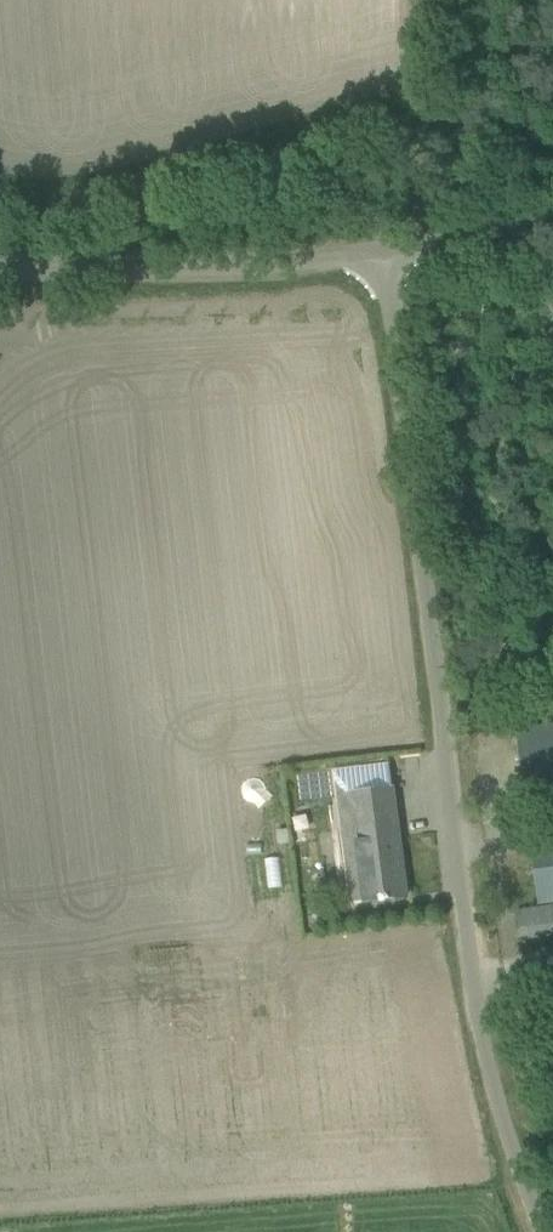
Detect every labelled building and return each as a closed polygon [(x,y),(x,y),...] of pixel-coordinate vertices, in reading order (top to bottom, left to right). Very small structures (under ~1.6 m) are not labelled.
[(517,729),(525,792),(552,788),(552,725),(541,726),(517,729)] [(365,768),(336,772),(349,875),(363,873),(367,902),(383,900),(407,897),(393,788),(392,789),(389,765),(365,768)] [(304,826),(292,828),(295,841),(306,839),(304,826)] [(532,854),(538,904),(552,902),(552,851),(532,854)] [(520,937),(552,932),(552,907),(517,913),(520,937)]
